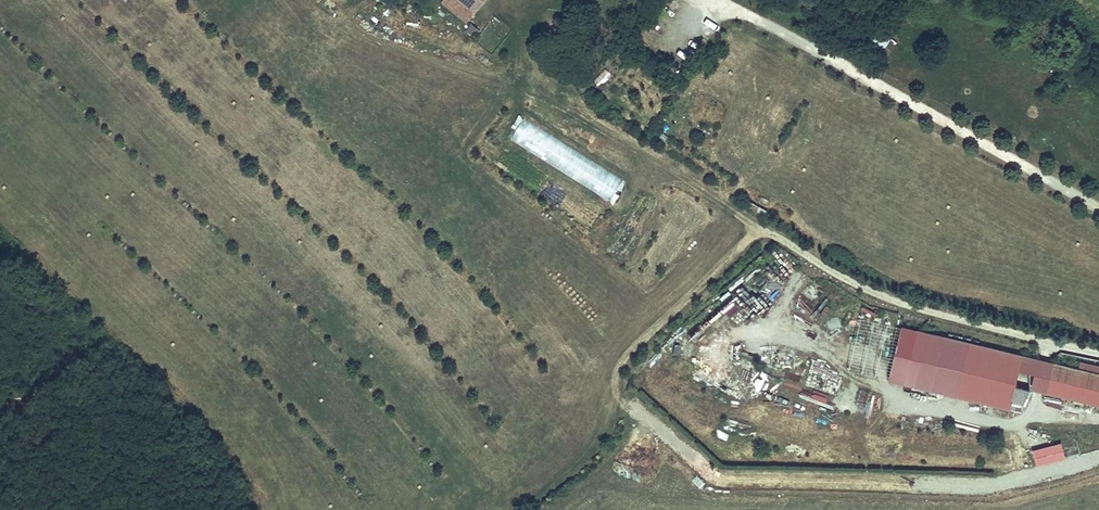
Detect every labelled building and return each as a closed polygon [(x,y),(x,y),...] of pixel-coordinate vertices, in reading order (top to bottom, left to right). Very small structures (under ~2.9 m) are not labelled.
[(476,40),(482,31),(469,23),(463,32),(476,40)] [(617,200),(628,177),(515,120),(504,142),(617,200)] [(759,315),(767,308),(743,283),(735,291),(759,315)] [(825,316),(829,308),(820,303),(815,310),(825,316)] [(926,335),(916,375),(956,384),(952,398),(1006,410),(1008,403),(1020,406),(1027,390),(1032,369),(1026,374),(1015,371),(1018,357),(926,335)] [(1032,369),(1034,361),(1018,357),(1015,371),(1026,374),(1032,369)] [(1043,394),(1050,365),(1034,361),(1032,369),(1027,390),(1043,394)] [(1098,394),(1098,376),(1050,365),(1043,394),(1096,406),(1098,394)] [(952,398),(956,384),(916,375),(913,388),(952,398)] [(1037,465),(1066,458),(1062,442),(1033,449),(1037,465)]
